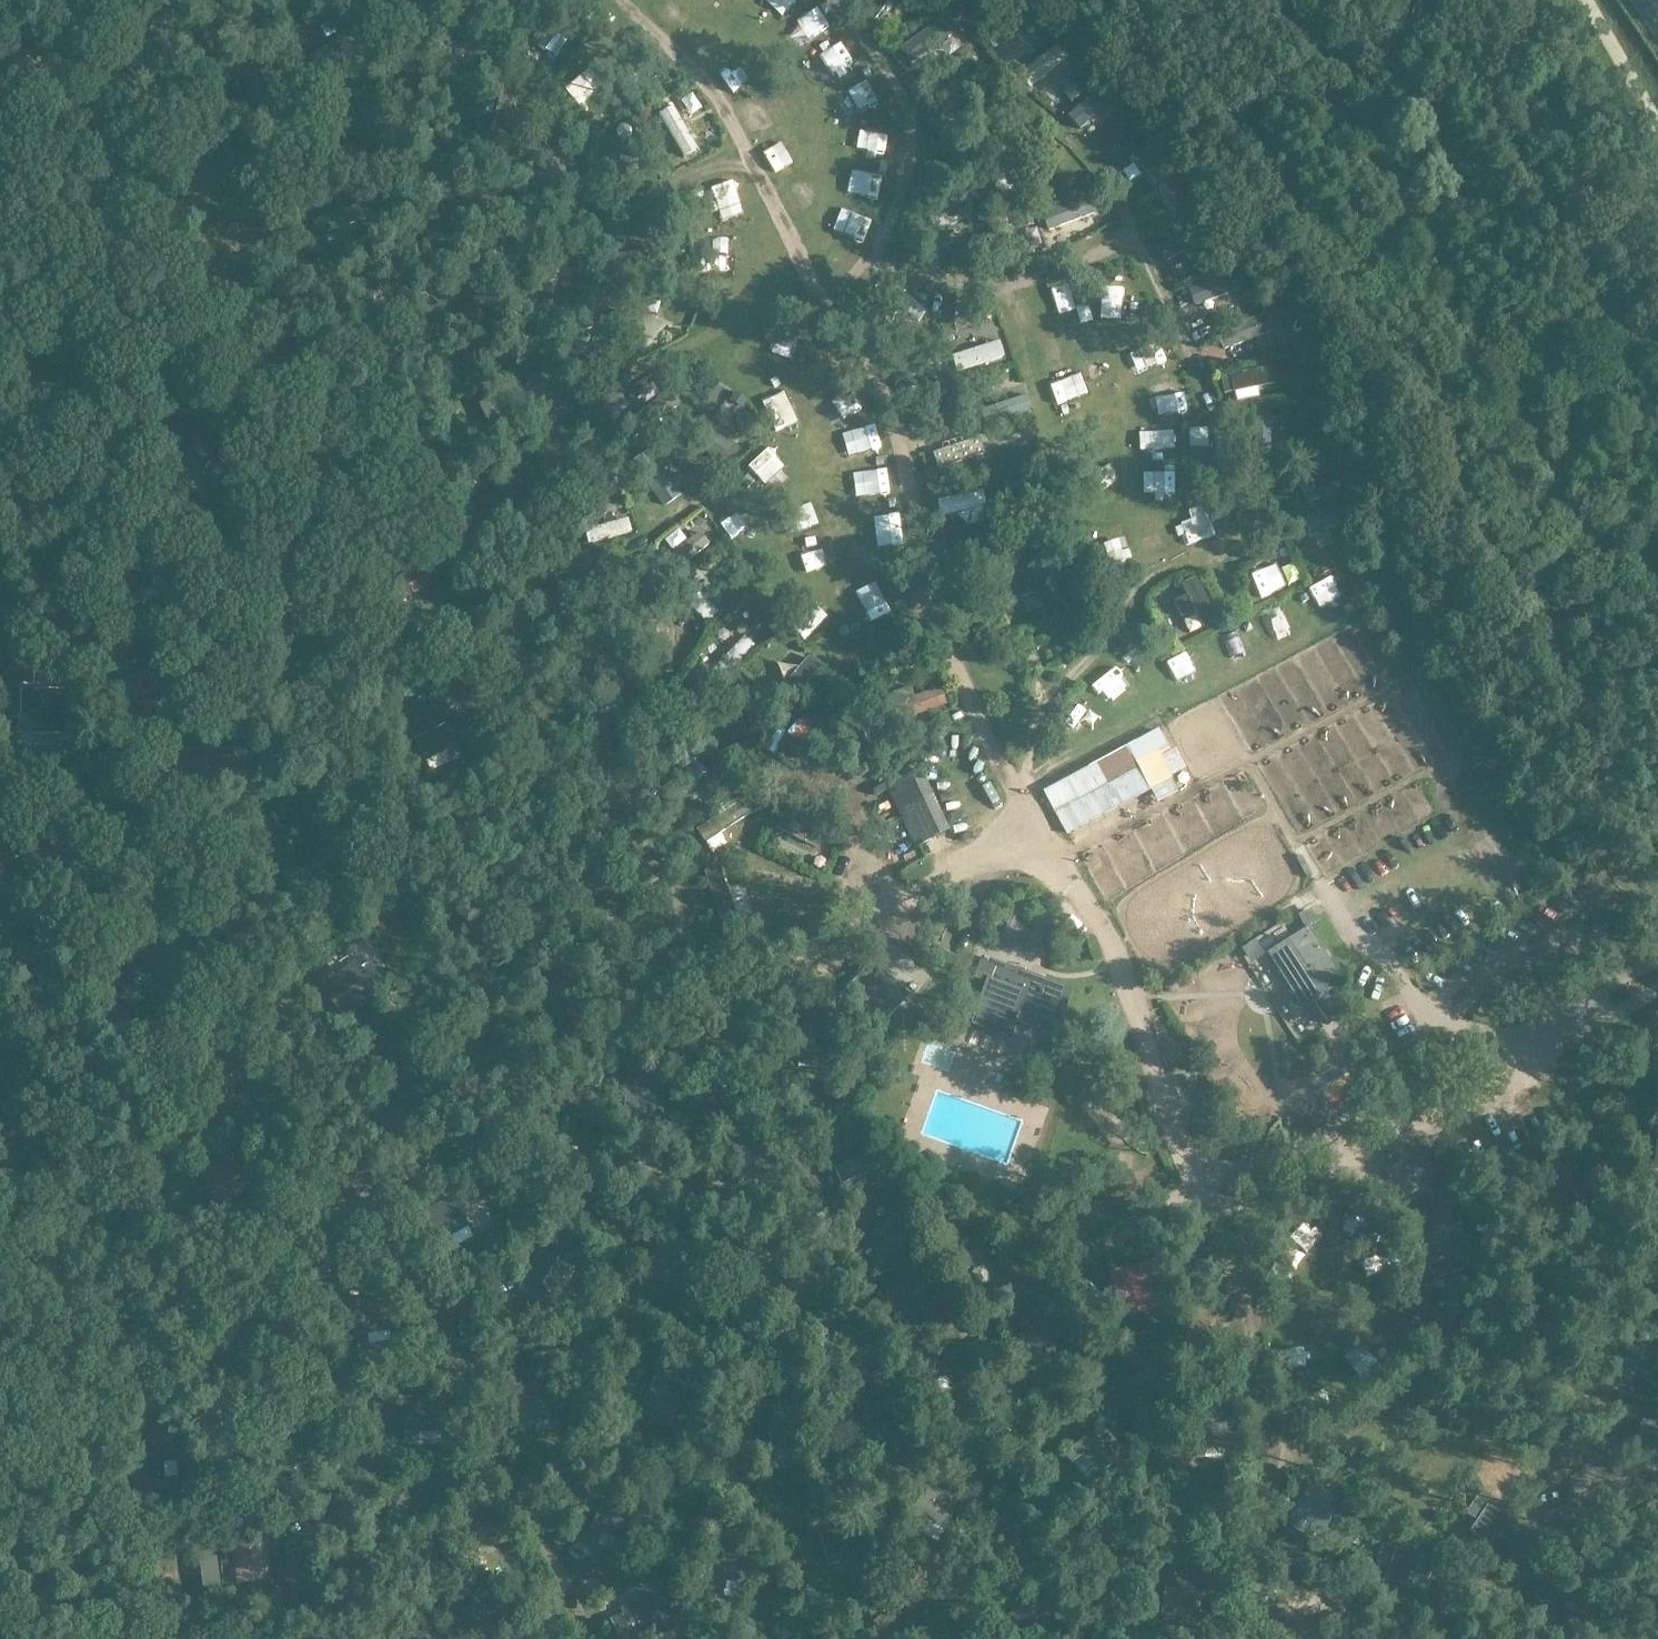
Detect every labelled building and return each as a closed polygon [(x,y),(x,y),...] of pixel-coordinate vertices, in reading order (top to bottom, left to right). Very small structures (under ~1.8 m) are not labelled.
[(803,6),(781,30),(801,48),(823,24),(803,6)] [(832,39),(806,57),(825,84),(850,65),(832,39)] [(1034,87),(1070,55),(1056,39),(1020,71),(1034,87)] [(752,74),(733,81),(741,103),(760,97),(752,74)] [(1061,90),(1072,103),(1083,94),(1073,81),(1061,90)] [(843,125),(876,113),(865,86),(833,98),(843,125)] [(1067,116),(1078,126),(1087,115),(1094,122),(1111,103),(1093,87),(1067,116)] [(678,104),(662,110),(680,161),(697,155),(678,104)] [(877,138),(866,139),(867,166),(878,166),(877,138)] [(378,170),(377,157),(364,158),(365,171),(378,170)] [(858,201),(869,206),(877,187),(866,182),(858,201)] [(818,226),(843,242),(855,222),(830,206),(818,226)] [(947,207),(933,212),(941,231),(955,226),(947,207)] [(1194,261),(1184,238),(1159,250),(1169,272),(1194,261)] [(1120,290),(1103,290),(1104,316),(1121,316),(1120,290)] [(1219,333),(1221,348),(1272,341),(1269,326),(1219,333)] [(785,334),(776,345),(792,357),(800,346),(785,334)] [(997,336),(966,346),(973,367),(1004,356),(997,336)] [(1148,371),(1163,365),(1152,341),(1138,347),(1148,371)] [(1239,370),(1242,386),(1243,386),(1245,402),(1260,399),(1258,384),(1272,382),(1269,365),(1239,370)] [(1177,375),(1166,377),(1172,404),(1183,401),(1177,375)] [(1020,385),(978,402),(986,421),(1028,404),(1020,385)] [(775,433),(798,425),(785,389),(762,398),(775,433)] [(932,452),(938,469),(975,458),(977,462),(983,460),(981,454),(985,453),(979,437),(969,440),(967,435),(941,443),(943,449),(932,452)] [(653,459),(663,475),(680,464),(670,448),(653,459)] [(771,452),(754,451),(753,472),(770,473),(771,452)] [(792,500),(801,524),(812,520),(803,495),(792,500)] [(1327,515),(1304,522),(1309,539),(1324,534),(1330,554),(1338,551),(1327,515)] [(665,541),(684,563),(697,553),(678,530),(665,541)] [(821,530),(797,539),(809,571),(833,562),(821,530)] [(1011,572),(1019,597),(1065,582),(1054,549),(1013,562),(1016,571),(1011,572)] [(418,560),(389,575),(399,596),(400,595),(402,599),(430,585),(418,560)] [(1184,630),(1211,624),(1200,576),(1182,580),(1186,596),(1177,598),(1184,630)] [(1254,621),(1238,629),(1245,643),(1261,634),(1254,621)] [(19,658),(4,675),(17,687),(32,669),(19,658)] [(34,734),(63,734),(63,689),(20,690),(20,712),(34,712),(34,734)] [(442,722),(413,737),(423,757),(425,756),(426,760),(454,746),(442,722)] [(1126,746),(1043,791),(1068,835),(1150,790),(1126,746)] [(914,846),(949,831),(919,764),(858,792),(869,814),(895,802),(914,846)] [(723,818),(730,831),(758,816),(752,803),(723,818)] [(1164,883),(1174,900),(1206,880),(1196,864),(1164,883)] [(1306,927),(1315,922),(1310,912),(1300,917),(1306,927)] [(1340,1017),(1326,993),(1342,982),(1308,927),(1268,953),(1302,1008),(1314,1001),(1328,1024),(1340,1017)] [(1031,1031),(1036,1015),(1058,1023),(1071,988),(981,955),(973,979),(985,982),(971,1023),(1011,1037),(1015,1025),(1031,1031)] [(343,1018),(378,993),(355,960),(334,974),(325,962),(293,984),(302,998),(321,985),(343,1018)] [(1519,1002),(1531,995),(1521,979),(1510,985),(1519,1002)] [(952,1072),(955,1053),(933,1050),(930,1069),(952,1072)] [(626,1114),(637,1115),(660,1117),(661,1106),(662,1073),(651,1072),(651,1078),(639,1077),(639,1083),(627,1082),(626,1114)] [(262,1148),(256,1136),(241,1145),(248,1156),(262,1148)] [(453,1248),(446,1236),(466,1225),(451,1196),(420,1213),(443,1254),(453,1248)] [(1144,1265),(1108,1273),(1119,1317),(1155,1310),(1144,1265)] [(349,1301),(351,1314),(357,1347),(368,1344),(367,1334),(389,1331),(384,1298),(360,1302),(360,1299),(349,1301)] [(1051,1368),(1058,1322),(1022,1316),(1013,1362),(1051,1368)] [(442,1397),(406,1395),(404,1441),(418,1442),(419,1432),(442,1432),(442,1397)] [(1657,1467),(1657,1407),(1656,1407),(1653,1422),(1651,1421),(1645,1448),(1647,1448),(1644,1464),(1657,1467)] [(1227,1461),(1234,1414),(1197,1408),(1189,1456),(1227,1461)] [(1064,1454),(1070,1463),(1084,1482),(1122,1455),(1101,1427),(1064,1454)] [(163,1463),(174,1461),(171,1429),(149,1431),(153,1474),(164,1473),(163,1463)] [(905,1524),(915,1529),(935,1541),(958,1501),(928,1484),(905,1524)] [(1311,1484),(1290,1516),(1310,1529),(1305,1536),(1315,1542),(1332,1514),(1323,1508),(1330,1497),(1311,1484)] [(1520,1528),(1476,1498),(1465,1514),(1510,1545),(1520,1528)] [(502,1528),(495,1499),(473,1504),(475,1515),(464,1518),(472,1548),(483,1546),(480,1534),(502,1528)] [(634,1518),(602,1505),(588,1540),(598,1544),(602,1534),(623,1543),(634,1518)] [(269,1581),(266,1538),(232,1540),(236,1584),(269,1581)] [(1433,1562),(1381,1545),(1375,1564),(1426,1581),(1433,1562)] [(740,1595),(742,1585),(748,1557),(713,1551),(705,1589),(718,1591),(740,1595)] [(1190,1575),(1167,1571),(1160,1615),(1173,1619),(1173,1617),(1197,1621),(1205,1575),(1190,1573),(1190,1575)] [(1549,1585),(1533,1596),(1564,1638),(1575,1638),(1583,1633),(1549,1585)] [(624,1614),(611,1621),(620,1638),(626,1638),(641,1631),(645,1638),(667,1638),(670,1637),(667,1632),(683,1624),(672,1602),(667,1604),(662,1593),(652,1597),(650,1593),(621,1607),(624,1614)] [(295,1594),(295,1610),(313,1610),(313,1594),(295,1594)]
